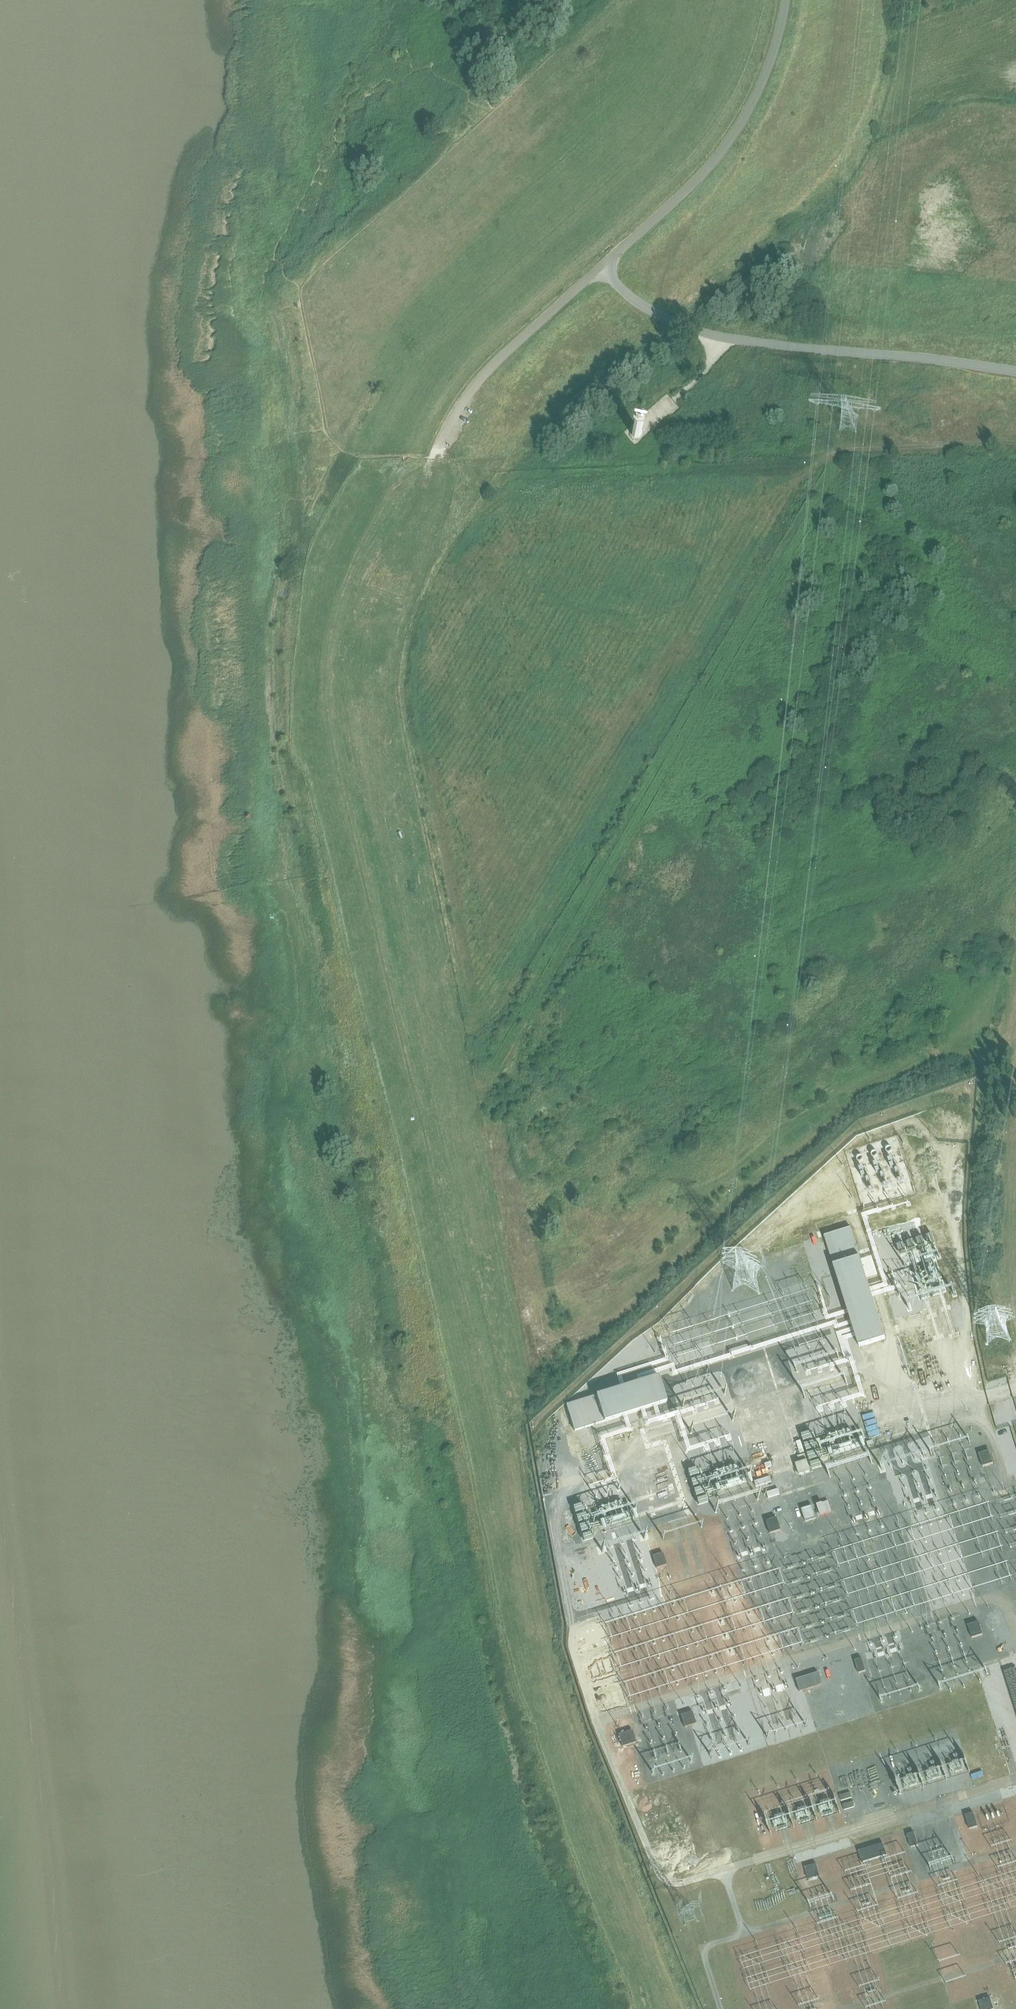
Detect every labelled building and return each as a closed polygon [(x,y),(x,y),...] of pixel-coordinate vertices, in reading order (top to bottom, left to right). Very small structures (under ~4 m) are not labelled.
[(637,439),(640,436),(640,432),(637,429),(633,429),(630,433),(630,436),(633,439),(637,439)] [(864,1436),(876,1433),(872,1418),(860,1421),(864,1436)] [(989,1450),(979,1454),(983,1466),(993,1463),(989,1450)] [(792,1465),(795,1477),(807,1474),(804,1462),(792,1465)] [(814,1505),(816,1516),(828,1514),(825,1502),(814,1505)] [(573,1516),(581,1513),(577,1505),(569,1508),(573,1516)] [(668,1506),(646,1514),(650,1526),(673,1518),(668,1506)] [(802,1509),(806,1522),(817,1519),(812,1506),(802,1509)] [(774,1518),(764,1521),(769,1534),(778,1530),(774,1518)] [(581,1540),(590,1536),(584,1525),(576,1530),(581,1540)] [(662,1553),(652,1556),(656,1568),(666,1565),(662,1553)] [(979,1622),(968,1625),(972,1638),(982,1635),(979,1622)] [(813,1638),(820,1637),(819,1629),(812,1630),(813,1638)] [(861,1658),(854,1660),(858,1673),(865,1671),(861,1658)] [(1004,1672),(1015,1709),(1015,1668),(1004,1672)] [(821,1684),(818,1672),(795,1679),(798,1690),(821,1684)] [(692,1712),(680,1715),(684,1727),(695,1723),(692,1712)] [(618,1735),(622,1747),(636,1742),(632,1730),(618,1735)] [(978,1770),(967,1772),(968,1779),(979,1777),(978,1770)] [(850,1792),(840,1795),(841,1801),(852,1797),(850,1792)] [(855,1807),(853,1801),(843,1805),(844,1810),(855,1807)] [(965,1815),(969,1829),(977,1826),(973,1812),(965,1815)] [(914,1832),(907,1834),(911,1847),(918,1845),(914,1832)] [(887,1855),(883,1844),(858,1851),(861,1863),(887,1855)] [(820,1876),(816,1864),(805,1867),(808,1879),(820,1876)] [(979,2001),(982,2008),(993,2008),(990,1997),(979,2001)]
